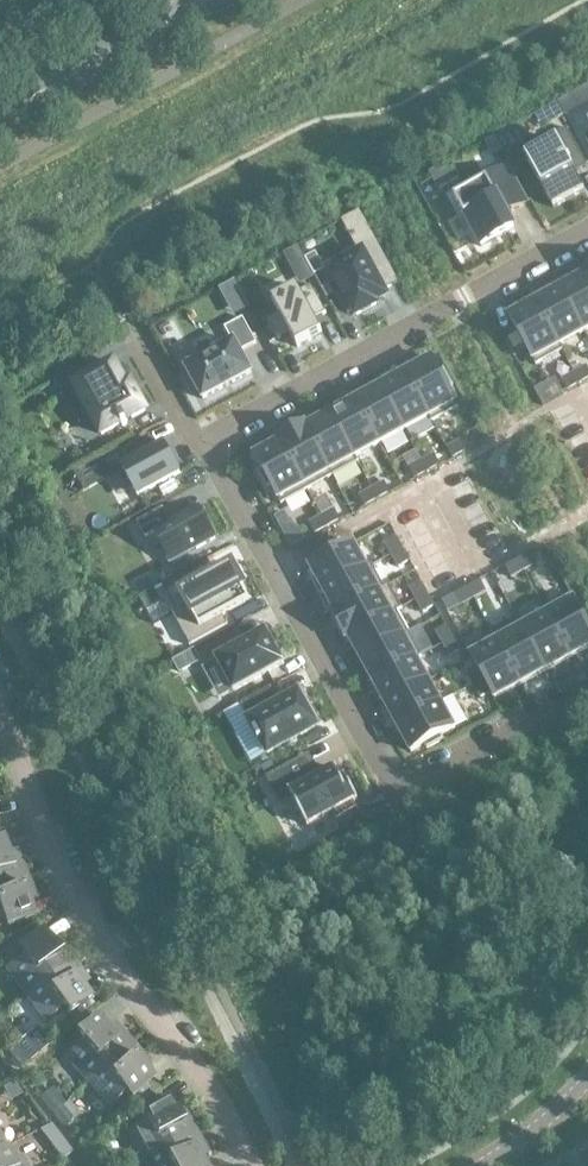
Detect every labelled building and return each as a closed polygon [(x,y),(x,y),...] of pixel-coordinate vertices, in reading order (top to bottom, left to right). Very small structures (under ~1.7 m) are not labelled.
[(577,92),(559,101),(567,116),(585,106),(577,92)] [(556,142),(526,158),(554,208),(585,191),(575,173),(587,167),(567,129),(553,137),(556,142)] [(495,138),(486,143),(492,155),(502,150),(495,138)] [(507,169),(455,197),(482,248),(514,230),(506,214),(526,203),(507,169)] [(361,255),(332,271),(344,293),(338,296),(348,315),(355,311),(357,316),(377,305),(375,302),(386,297),(383,291),(398,283),(374,240),(358,249),(361,255)] [(298,247),(285,254),(301,285),(314,278),(298,247)] [(585,332),(587,331),(587,279),(586,275),(585,276),(576,280),(574,276),(559,285),(585,332)] [(234,280),(220,288),(227,302),(242,294),(234,280)] [(536,303),(560,346),(585,332),(559,285),(543,293),(545,297),(536,303)] [(279,313),(267,320),(278,340),(290,333),(298,348),(323,335),(315,320),(327,313),(312,286),(300,292),(298,288),(273,302),(279,313)] [(510,317),(533,360),(560,346),(536,303),(510,317)] [(233,343),(186,369),(203,400),(252,374),(240,353),(257,344),(243,319),(225,328),(233,343)] [(430,417),(456,403),(433,359),(406,373),(430,417)] [(76,387),(102,435),(134,418),(135,420),(139,418),(138,415),(146,411),(131,384),(127,386),(114,363),(87,378),(80,366),(53,380),(61,395),(76,387)] [(587,379),(587,368),(587,366),(574,373),(580,384),(587,379)] [(379,383),(405,431),(430,417),(406,373),(397,379),(395,374),(379,383)] [(562,380),(568,390),(580,384),(574,373),(562,380)] [(356,401),(380,444),(405,431),(379,383),(363,391),(366,396),(356,401)] [(331,414),(355,458),(380,444),(356,401),(331,414)] [(306,428),(330,472),(355,458),(331,414),(307,427),(306,428)] [(281,442),(305,485),(330,472),(306,428),(307,427),(306,425),(279,440),(280,442),(281,442)] [(123,468),(139,497),(180,474),(164,445),(154,451),(147,438),(121,452),(128,465),(123,468)] [(453,459),(465,452),(460,441),(447,448),(453,459)] [(255,456),(279,500),(305,485),(281,442),(280,442),(255,456)] [(428,472),(440,465),(435,455),(422,462),(428,472)] [(410,469),(415,479),(428,472),(422,462),(410,469)] [(378,500),(390,493),(385,482),(372,489),(378,500)] [(360,496),(365,506),(378,500),(372,489),(360,496)] [(162,509),(137,523),(146,538),(155,533),(171,563),(216,539),(198,507),(170,523),(162,509)] [(340,520),(335,510),(322,517),(328,527),(340,520)] [(285,513),(275,518),(279,527),(285,537),(291,549),(305,541),(299,529),(297,530),(291,520),(289,521),(285,513)] [(322,517),(310,523),(315,534),(328,527),(322,517)] [(402,549),(396,537),(385,543),(392,555),(402,549)] [(367,569),(354,544),(310,567),(324,592),(367,569)] [(399,568),(409,562),(402,549),(392,555),(399,568)] [(524,571),(537,564),(531,554),(518,561),(524,571)] [(506,567),(512,578),(524,571),(518,561),(506,567)] [(232,568),(172,601),(177,611),(172,614),(190,646),(228,625),(223,617),(250,602),(232,568)] [(336,615),(380,591),(367,569),(324,592),(336,614),(336,615)] [(150,573),(132,583),(139,596),(157,586),(150,573)] [(474,598),(486,592),(481,581),(468,588),(474,598)] [(420,582),(410,588),(417,600),(427,595),(420,582)] [(456,595),(462,605),(474,598),(468,588),(456,595)] [(139,597),(147,611),(161,603),(153,590),(139,597)] [(349,637),(392,614),(380,591),(336,615),(336,614),(333,615),(346,640),(349,639),(349,637)] [(417,600),(423,613),(434,607),(427,595),(417,600)] [(574,600),(548,614),(571,658),(587,649),(587,626),(574,600)] [(361,660),(404,636),(392,614),(349,637),(349,639),(361,660)] [(523,628),(546,671),(571,658),(548,614),(523,628)] [(447,626),(436,632),(443,644),(454,638),(447,626)] [(523,628),(498,642),(521,685),(546,671),(523,628)] [(233,634),(207,648),(214,662),(217,661),(234,692),(282,665),(283,666),(285,665),(284,662),(283,662),(278,653),(273,643),(267,634),(268,633),(267,631),(264,632),(265,633),(240,646),(233,634)] [(373,682),(417,659),(404,636),(361,660),(373,682)] [(443,644),(450,657),(461,651),(454,638),(443,644)] [(491,693),(495,699),(521,685),(498,642),(471,656),(478,668),(485,680),(491,693)] [(189,653),(173,662),(179,674),(195,665),(189,653)] [(386,705),(429,681),(417,659),(373,682),(386,705)] [(478,668),(467,673),(474,686),(485,680),(478,668)] [(474,686),(481,698),(491,693),(485,680),(474,686)] [(398,728),(441,704),(429,681),(386,705),(398,728)] [(271,688),(241,704),(257,734),(255,735),(259,743),(261,742),(268,754),(318,727),(300,694),(280,705),(271,688)] [(443,741),(441,736),(455,729),(441,704),(398,728),(411,753),(425,745),(427,749),(443,741)] [(306,757),(268,778),(282,803),(292,798),(308,827),(333,813),(336,818),(356,807),(353,802),(358,799),(347,778),(342,781),(335,769),(318,778),(306,757)] [(29,873),(19,848),(8,853),(0,832),(0,885),(29,873)] [(29,873),(0,885),(0,920),(4,918),(8,926),(34,915),(29,902),(39,897),(29,873)] [(7,968),(26,995),(76,959),(61,937),(51,944),(43,932),(20,949),(25,956),(7,968)] [(92,980),(76,959),(26,995),(45,1021),(63,1009),(68,1016),(91,999),(82,987),(92,980)] [(67,1058),(88,1082),(134,1040),(116,1021),(108,1028),(98,1018),(77,1037),(83,1043),(67,1058)] [(152,1060),(134,1040),(88,1082),(110,1106),(126,1091),(132,1098),(153,1079),(144,1068),(152,1060)] [(20,1049),(11,1056),(18,1067),(29,1059),(22,1049),(20,1049)] [(55,1088),(40,1099),(52,1114),(67,1103),(55,1088)] [(129,1131),(144,1160),(198,1130),(186,1107),(176,1112),(169,1099),(143,1113),(148,1121),(129,1131)] [(67,1106),(54,1116),(63,1128),(76,1118),(67,1106)] [(198,1130),(144,1160),(148,1165),(205,1165),(201,1159),(211,1153),(198,1130)] [(61,1137),(51,1145),(63,1160),(73,1154),(61,1137)] [(92,1139),(79,1148),(89,1161),(101,1151),(92,1139)] [(7,1148),(0,1152),(0,1165),(27,1165),(23,1159),(15,1163),(7,1148)]
